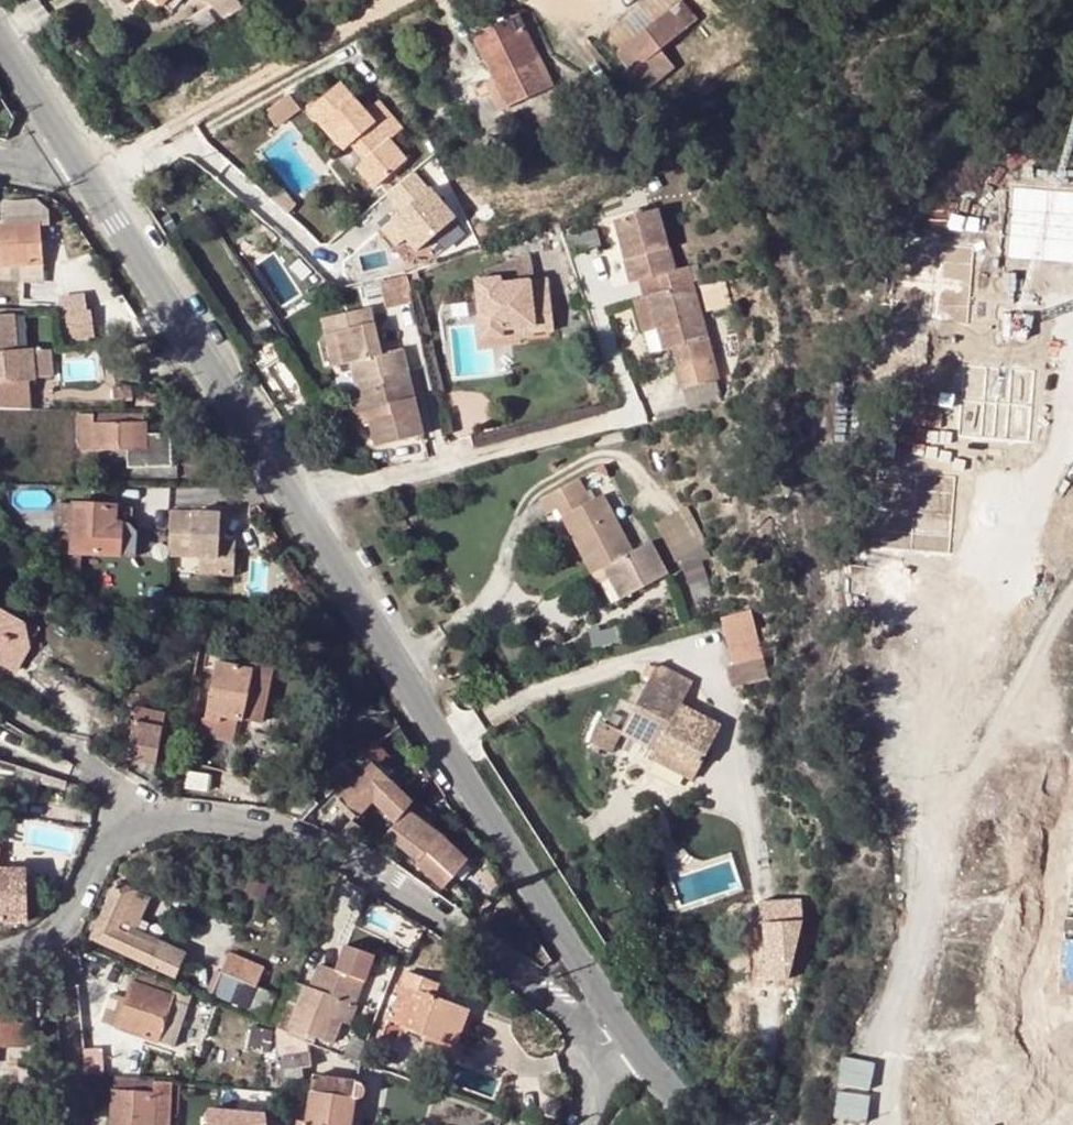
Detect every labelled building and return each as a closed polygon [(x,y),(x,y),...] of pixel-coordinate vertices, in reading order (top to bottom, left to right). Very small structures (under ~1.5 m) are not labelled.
[(152,0),(138,0),(152,13),(159,6),(152,0)] [(229,16),(239,6),(233,0),(219,0),(215,4),(229,16)] [(695,21),(681,4),(618,54),(631,72),(645,89),(667,72),(653,55),(695,21)] [(538,59),(515,16),(472,38),(494,79),(508,107),(547,87),(533,61),(538,59)] [(508,107),(494,79),(484,84),(498,112),(508,107)] [(343,105),(351,99),(338,84),(307,111),(342,152),(348,146),(353,142),(367,158),(362,163),(355,169),(373,189),(405,161),(387,141),(401,129),(376,102),(363,113),(356,119),(343,105)] [(300,110),(289,94),(267,110),(279,126),(300,110)] [(363,113),(351,99),(343,105),(356,119),(363,113)] [(353,142),(348,146),(362,163),(367,158),(353,142)] [(398,207),(428,186),(418,171),(387,193),(398,207)] [(411,248),(451,212),(428,186),(388,222),(411,248)] [(42,267),(40,230),(53,229),(52,216),(36,202),(3,205),(2,207),(0,208),(0,219),(3,218),(4,225),(0,225),(0,269),(42,267)] [(658,212),(616,223),(621,248),(631,283),(637,282),(674,272),(658,212)] [(621,248),(616,223),(607,225),(614,250),(621,248)] [(566,248),(558,226),(550,230),(558,251),(566,248)] [(562,277),(574,273),(568,255),(556,260),(562,277)] [(483,339),(506,337),(505,331),(534,329),(535,334),(554,332),(550,297),(538,298),(536,280),(533,261),(511,263),(512,283),(500,284),(500,280),(476,282),(483,339)] [(42,267),(0,269),(0,280),(43,284),(42,267)] [(688,268),(674,272),(637,282),(642,297),(647,296),(692,284),(688,268)] [(419,284),(417,272),(406,275),(409,286),(419,284)] [(580,290),(574,273),(562,277),(568,294),(580,290)] [(406,275),(385,280),(380,281),(382,290),(385,306),(413,302),(409,286),(406,275)] [(550,297),(548,278),(536,280),(538,298),(550,297)] [(382,290),(380,281),(371,283),(373,292),(382,290)] [(718,379),(692,284),(647,296),(655,324),(662,351),(679,347),(685,368),(675,371),(680,389),(718,379)] [(57,302),(58,308),(65,346),(90,343),(86,317),(84,317),(81,301),(57,302)] [(322,320),(326,335),(335,333),(343,366),(351,364),(358,393),(366,425),(370,424),(375,448),(422,437),(400,350),(380,355),(368,309),(322,320)] [(15,317),(14,315),(0,316),(0,409),(31,410),(29,379),(53,377),(51,352),(34,354),(34,350),(27,351),(17,351),(15,317)] [(24,316),(15,317),(17,351),(27,351),(24,316)] [(505,331),(506,337),(535,334),(534,329),(505,331)] [(335,333),(326,335),(334,368),(343,366),(335,333)] [(718,379),(680,389),(687,415),(725,405),(718,379)] [(354,428),(366,425),(358,393),(345,396),(354,428)] [(80,450),(95,450),(126,450),(127,459),(128,469),(161,469),(161,480),(178,479),(177,469),(172,468),(171,436),(147,437),(147,417),(93,418),(93,416),(79,416),(80,450)] [(126,450),(95,450),(95,461),(127,459),(126,450)] [(548,515),(557,511),(585,495),(577,480),(540,501),(548,515)] [(557,511),(561,519),(590,503),(585,495),(557,511)] [(25,508),(21,496),(10,499),(14,511),(25,508)] [(604,569),(630,553),(600,497),(590,503),(561,519),(591,575),(604,569)] [(684,570),(714,556),(690,504),(660,518),(684,570)] [(121,559),(122,526),(115,525),(115,508),(74,505),(73,509),(58,508),(55,568),(73,569),(73,556),(121,559)] [(219,514),(171,511),(169,556),(190,557),(216,558),(215,575),(233,576),(234,543),(218,542),(219,514)] [(130,526),(122,526),(121,559),(136,559),(137,535),(130,526)] [(604,569),(622,601),(669,576),(651,542),(630,553),(604,569)] [(215,575),(216,558),(190,557),(189,573),(215,575)] [(25,624),(0,609),(0,652),(9,636),(16,641),(25,624)] [(734,664),(764,656),(751,609),(721,618),(734,664)] [(25,624),(16,641),(9,636),(0,652),(0,664),(15,672),(29,646),(25,624)] [(769,678),(764,656),(734,665),(726,667),(732,688),(769,678)] [(244,724),(255,672),(219,664),(206,721),(220,724),(222,719),(240,723),(244,724)] [(658,748),(699,769),(721,728),(679,707),(692,685),(656,666),(620,735),(655,753),(658,748)] [(256,667),(255,672),(244,724),(264,728),(276,671),(256,667)] [(134,725),(164,731),(167,717),(137,711),(134,725)] [(220,724),(206,721),(202,740),(235,747),(240,723),(222,719),(220,724)] [(158,765),(164,731),(134,725),(127,759),(158,765)] [(323,746),(334,762),(343,755),(332,739),(323,746)] [(693,781),(699,769),(658,748),(655,753),(651,760),(693,781)] [(339,770),(349,763),(343,755),(334,762),(339,770)] [(15,767),(0,762),(0,778),(12,780),(15,767)] [(433,779),(425,767),(408,787),(400,793),(371,765),(345,792),(341,789),(333,797),(357,820),(371,805),(394,826),(407,811),(433,779)] [(12,780),(0,778),(0,798),(11,799),(12,780)] [(29,782),(12,780),(11,799),(27,801),(29,782)] [(307,792),(276,813),(302,823),(319,807),(307,792)] [(394,826),(384,838),(415,864),(414,867),(443,890),(468,860),(407,811),(394,826)] [(349,822),(339,837),(354,843),(363,832),(349,822)] [(28,923),(28,869),(0,870),(0,923),(28,923)] [(150,898),(117,884),(93,940),(176,976),(185,954),(136,933),(150,898)] [(1032,915),(1026,993),(1032,993),(1030,1011),(1032,1053),(1055,1055),(1072,1064),(1072,1066),(1072,918),(1032,915)] [(335,973),(364,985),(373,961),(345,949),(335,973)] [(546,953),(533,963),(543,969),(553,963),(546,953)] [(221,974),(256,989),(264,969),(230,955),(221,974)] [(286,1006),(275,1030),(286,1035),(290,1027),(316,1039),(334,1045),(342,1024),(339,1023),(346,1005),(355,1009),(364,985),(335,973),(320,966),(311,989),(305,988),(297,1010),(286,1006)] [(221,974),(213,996),(267,1018),(276,998),(256,989),(221,974)] [(407,976),(393,1012),(406,1016),(402,1027),(455,1048),(468,1014),(417,995),(422,981),(407,976)] [(127,1002),(112,997),(102,1024),(173,1048),(188,999),(174,994),(174,991),(136,977),(127,1002)] [(357,1010),(355,1009),(346,1005),(339,1023),(342,1024),(350,1027),(357,1010)] [(16,1006),(0,1006),(0,1049),(24,1049),(24,1024),(16,1024),(16,1006)] [(25,1006),(16,1006),(16,1024),(24,1024),(25,1006)] [(406,1016),(393,1012),(391,1011),(386,1021),(402,1027),(406,1016)] [(290,1027),(286,1035),(291,1038),(313,1047),(316,1039),(290,1027)] [(286,1035),(275,1030),(279,1059),(282,1059),(286,1085),(301,1083),(299,1070),(309,1069),(308,1055),(293,1057),(291,1038),(286,1035)] [(84,1053),(86,1076),(105,1077),(102,1051),(84,1053)] [(949,1081),(953,1124),(1012,1124),(1036,1123),(1031,1074),(949,1081)] [(352,1113),(354,1101),(356,1101),(361,1100),(363,1097),(364,1093),(363,1088),(359,1085),(313,1078),(305,1124),(296,1122),(295,1124),(350,1124),(352,1113)] [(171,1084),(114,1081),(112,1124),(167,1124),(171,1084)] [(281,1108),(283,1095),(281,1095),(260,1093),(259,1106),(281,1108)] [(207,1117),(208,1124),(265,1124),(263,1115),(212,1110),(207,1117)] [(352,1113),(350,1124),(357,1124),(359,1115),(352,1113)]
